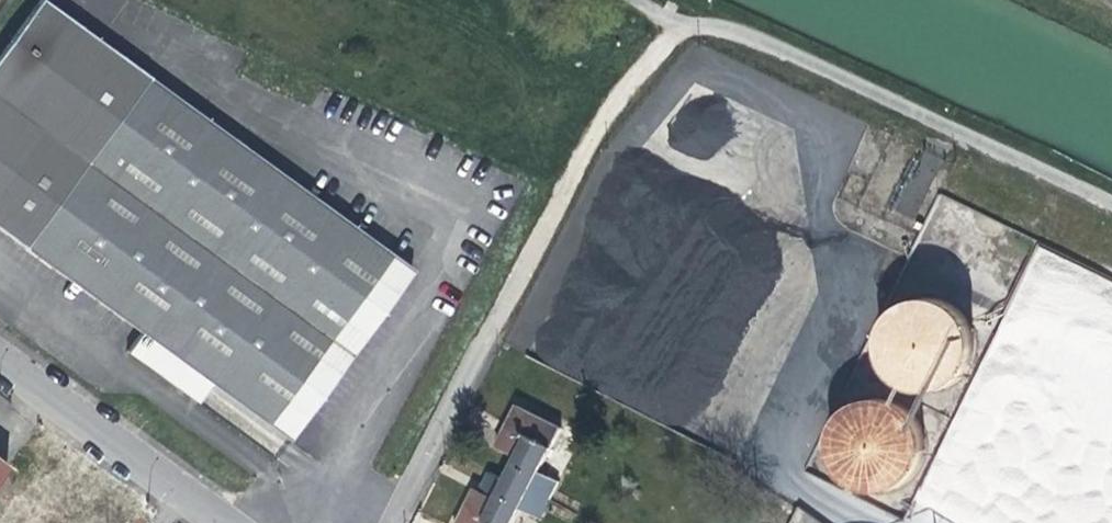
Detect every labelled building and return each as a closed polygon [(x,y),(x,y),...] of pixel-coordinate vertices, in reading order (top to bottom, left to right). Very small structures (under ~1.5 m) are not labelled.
[(209,384),(288,441),(412,270),(43,0),(39,0),(0,53),(0,231),(140,332),(209,384)] [(921,298),(909,302),(899,308),(890,316),(883,328),(880,339),(880,352),(884,365),(889,373),(896,380),(901,385),(909,389),(918,392),(925,393),(933,393),(940,391),(954,385),(960,379),(970,368),(973,360),(975,350),(974,341),(973,334),(970,324),(962,314),(951,305),(941,300),(934,299),(921,298)] [(197,403),(209,384),(140,332),(125,352),(197,403)] [(1095,388),(1069,384),(1061,373),(1048,375),(1033,385),(996,380),(986,387),(993,396),(989,396),(950,424),(969,427),(956,436),(964,448),(968,478),(966,492),(992,496),(997,460),(1004,469),(1021,472),(1039,459),(1059,487),(1065,488),(1069,467),(1085,455),(1097,472),(1100,493),(1107,488),(1102,452),(1111,445),(1111,431),(1104,419),(1106,403),(1095,388)] [(876,398),(868,400),(859,403),(848,409),(841,417),(835,426),(832,434),(830,445),(832,453),(833,461),(837,470),(844,479),(853,487),(861,490),(872,493),(880,492),(888,492),(898,490),(909,482),(914,477),(922,465),(925,454),(925,450),(925,442),(924,436),(921,426),(915,416),(905,407),(897,403),(888,399),(876,398)] [(517,455),(506,478),(550,500),(558,482),(539,472),(562,428),(518,405),(497,446),(517,455)] [(506,478),(495,500),(475,490),(459,522),(513,522),(521,508),(540,519),(550,500),(506,478)]
